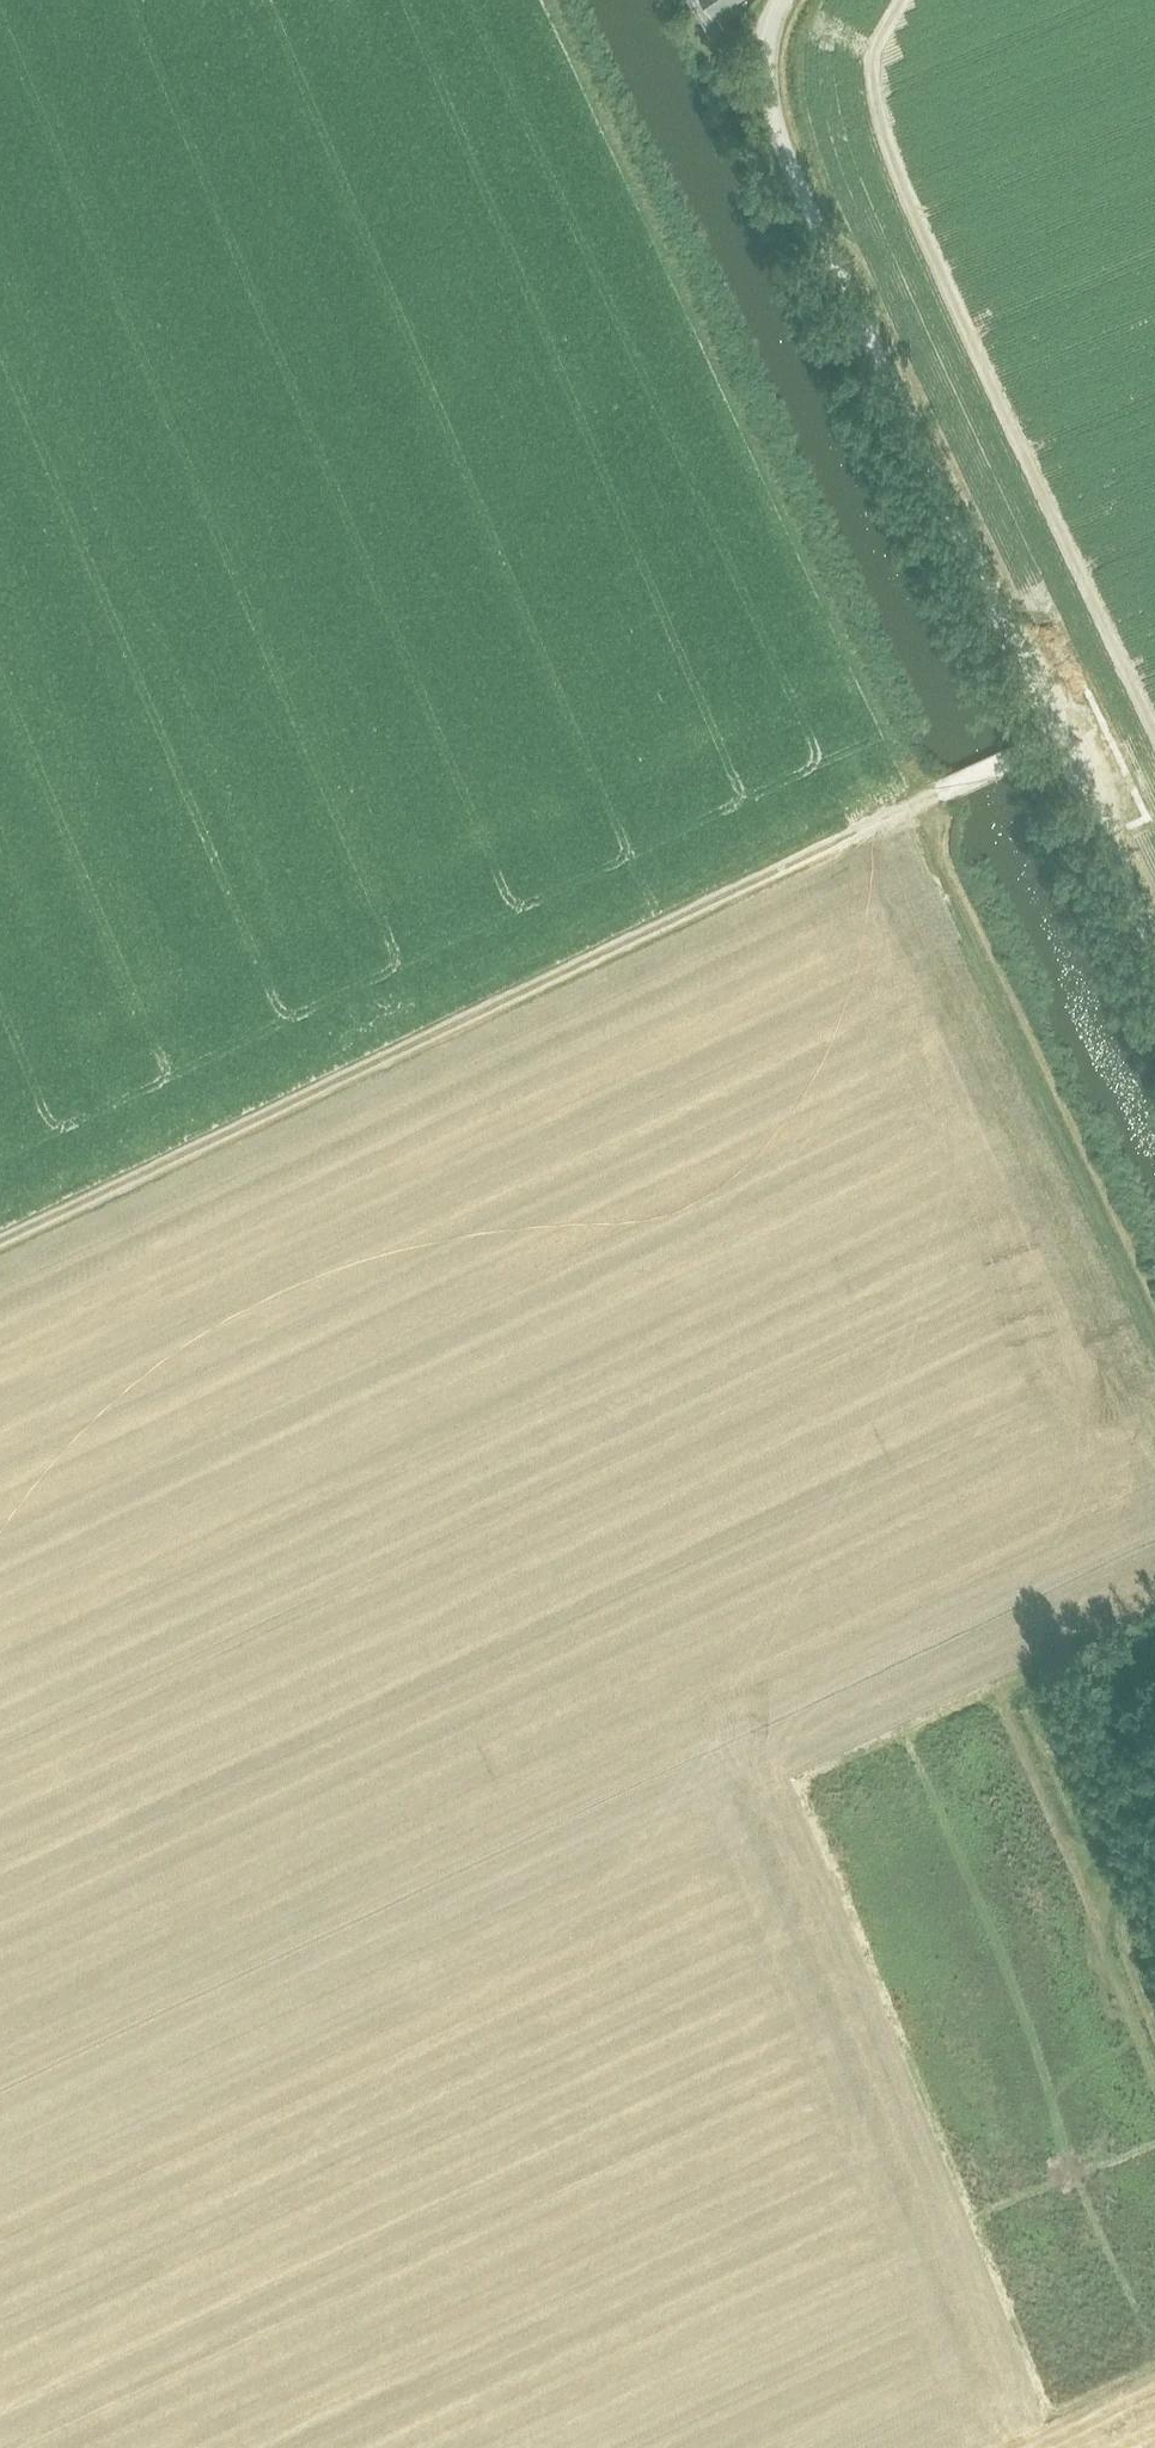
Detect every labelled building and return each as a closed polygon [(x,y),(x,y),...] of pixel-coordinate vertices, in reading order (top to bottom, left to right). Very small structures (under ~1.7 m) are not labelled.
[(709,35),(719,28),(709,12),(719,7),(729,0),(688,0),(709,35)]
